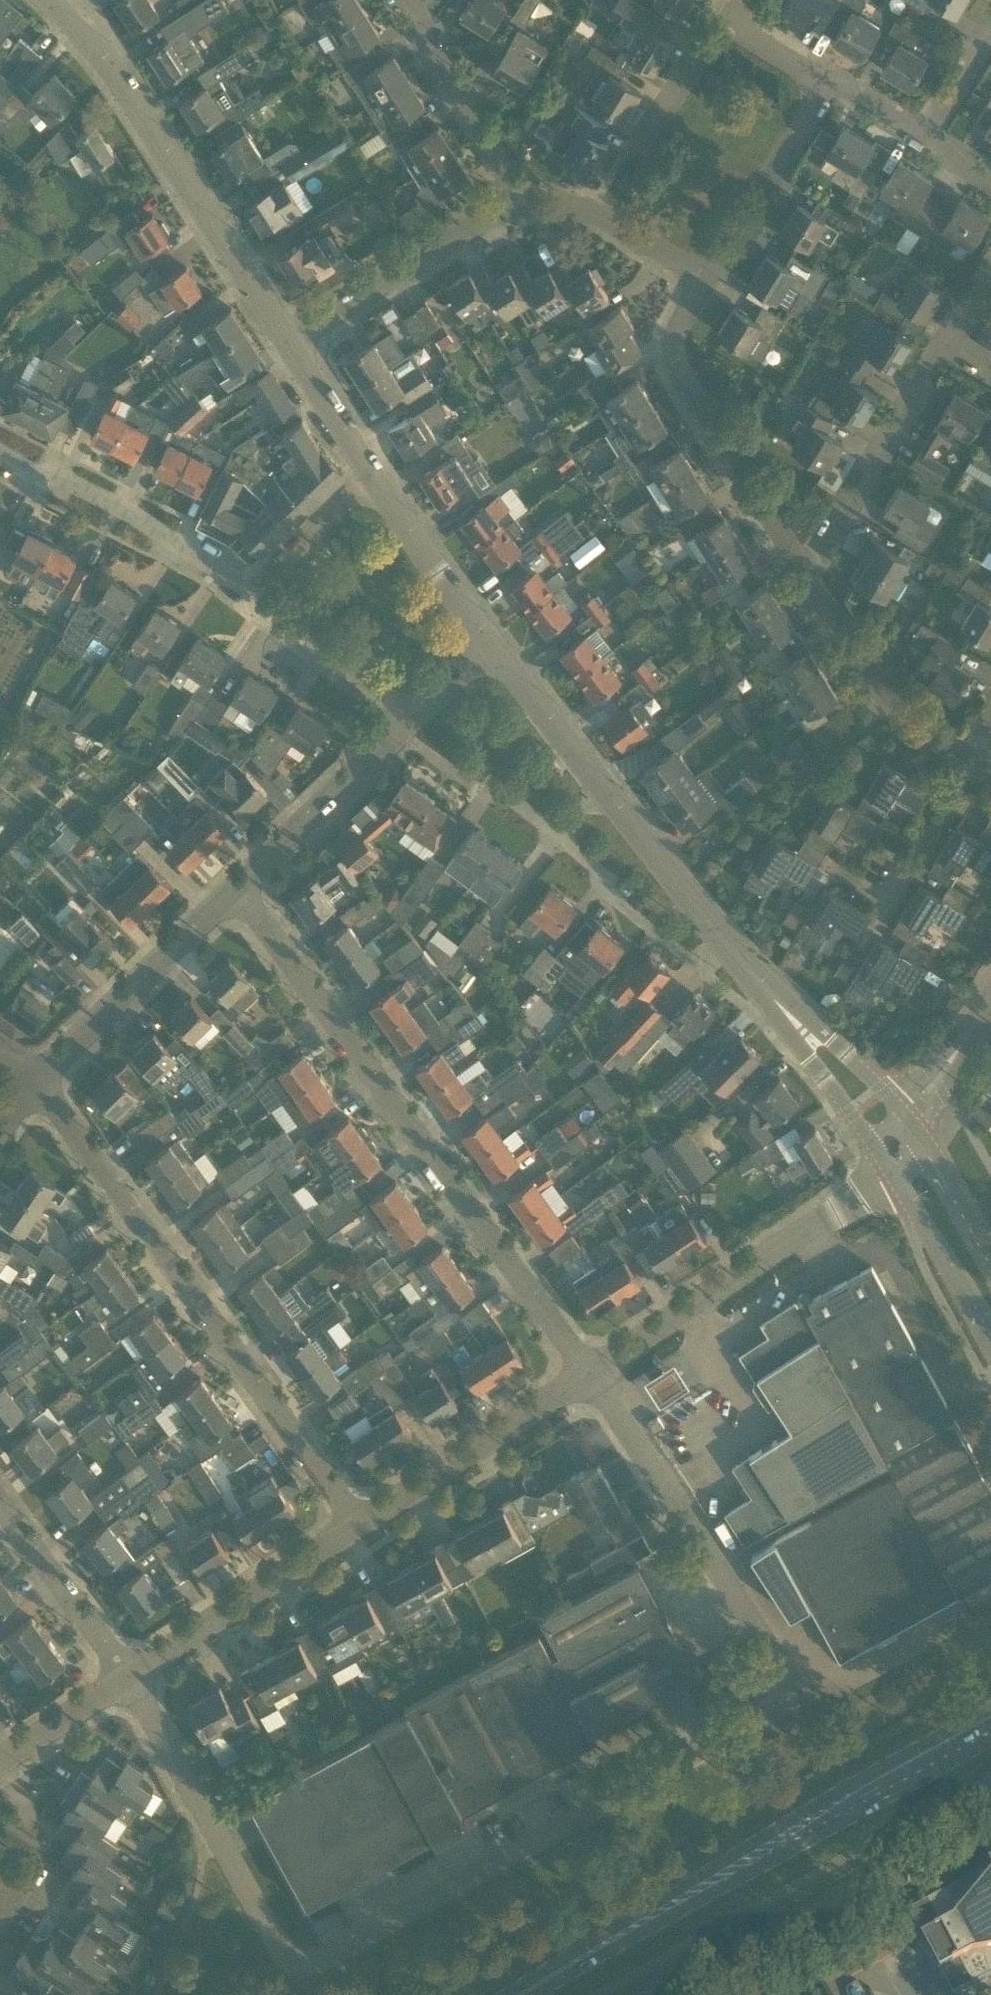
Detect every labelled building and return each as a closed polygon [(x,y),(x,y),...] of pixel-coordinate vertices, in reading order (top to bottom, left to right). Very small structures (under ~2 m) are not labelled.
[(10,25),(21,10),(8,0),(0,0),(0,29),(4,32),(10,25)] [(116,1),(133,28),(158,12),(150,0),(118,0),(116,1)] [(182,12),(190,25),(199,27),(228,9),(222,0),(201,0),(182,12)] [(327,32),(364,9),(358,0),(300,0),(298,1),(312,23),(319,19),(327,32)] [(461,15),(488,32),(505,6),(497,0),(471,0),(461,15)] [(555,7),(543,0),(522,0),(512,16),(525,24),(531,14),(535,16),(552,12),(555,7)] [(623,24),(640,34),(628,54),(654,69),(662,57),(663,57),(665,53),(664,53),(672,41),(654,30),(661,18),(636,3),(631,0),(618,0),(609,15),(623,24)] [(680,16),(690,0),(654,0),(680,16)] [(782,7),(809,24),(820,6),(832,13),(840,0),(786,0),(782,7)] [(832,13),(845,21),(834,39),(850,49),(853,45),(863,51),(860,55),(861,56),(880,25),(859,12),(866,1),(864,0),(840,0),(832,13)] [(926,12),(933,0),(956,14),(965,0),(907,0),(926,12)] [(328,49),(342,72),(365,58),(358,47),(379,33),(373,24),(375,23),(373,19),(371,20),(364,9),(327,32),(336,44),(328,49)] [(882,69),(909,86),(926,58),(909,48),(918,34),(896,21),(883,41),(895,48),(882,69)] [(205,60),(185,28),(149,51),(167,80),(188,66),(190,70),(205,60)] [(522,88),(538,61),(546,48),(536,42),(517,31),(494,69),(505,77),(505,78),(509,81),(510,80),(522,88)] [(244,115),(261,104),(266,100),(259,88),(235,103),(225,88),(219,79),(267,48),(259,36),(198,75),(206,87),(182,103),(198,128),(205,123),(210,127),(214,133),(213,134),(214,135),(215,134),(239,118),(244,115)] [(43,56),(30,45),(20,38),(8,54),(31,71),(43,56)] [(627,68),(602,53),(591,46),(580,65),(591,71),(590,73),(593,74),(579,98),(592,105),(594,102),(623,120),(633,103),(629,100),(635,91),(639,93),(640,92),(620,80),(627,68)] [(366,106),(409,80),(393,56),(376,67),(369,55),(365,58),(342,72),(350,84),(352,83),(366,106)] [(18,86),(0,72),(0,96),(6,101),(18,86)] [(30,117),(41,129),(52,119),(76,96),(55,74),(33,95),(21,82),(18,86),(6,101),(0,108),(0,132),(5,127),(2,124),(16,109),(27,120),(30,117)] [(379,131),(387,143),(411,128),(414,127),(406,115),(424,104),(409,80),(366,106),(381,130),(379,131)] [(985,131),(985,132),(990,136),(990,97),(977,120),(988,127),(985,131)] [(607,144),(600,139),(608,126),(576,106),(560,133),(573,141),(564,155),(590,171),(607,144)] [(264,157),(256,144),(239,118),(215,134),(222,144),(212,151),(230,179),(251,166),(264,157)] [(47,142),(51,149),(62,142),(72,155),(84,173),(98,164),(115,153),(96,124),(79,135),(72,125),(69,120),(47,142)] [(845,185),(851,189),(843,202),(853,208),(876,171),(861,162),(873,143),(844,125),(826,154),(840,163),(833,174),(846,183),(845,185)] [(415,176),(425,170),(424,169),(453,151),(439,127),(419,140),(411,128),(387,143),(395,156),(400,153),(406,163),(415,176)] [(327,159),(316,142),(283,163),(293,180),(327,159)] [(419,202),(400,214),(409,228),(437,210),(437,209),(436,210),(429,200),(468,174),(453,151),(424,169),(425,170),(432,182),(420,189),(417,194),(418,200),(419,202)] [(904,239),(913,244),(936,207),(920,197),(931,179),(900,160),(881,191),(899,202),(892,214),(912,227),(904,239)] [(263,230),(284,216),(288,223),(304,212),(284,180),(246,204),(263,230)] [(314,217),(321,228),(323,231),(356,209),(347,195),(314,217)] [(920,249),(928,237),(948,249),(956,235),(970,244),(988,215),(961,198),(950,215),(936,207),(913,244),(920,249)] [(829,243),(842,222),(853,229),(856,223),(847,217),(832,208),(825,204),(818,215),(798,203),(781,230),(813,250),(817,244),(824,249),(828,243),(829,243)] [(117,237),(120,242),(123,247),(134,239),(143,253),(168,237),(153,214),(129,229),(117,237)] [(81,251),(92,264),(99,259),(120,242),(117,237),(129,229),(120,218),(81,251)] [(312,234),(300,242),(279,256),(295,280),(314,268),(320,278),(336,268),(323,248),(321,249),(319,245),(312,234)] [(800,290),(808,278),(815,267),(792,253),(785,265),(767,254),(749,282),(776,299),(787,282),(800,290)] [(549,268),(568,299),(575,294),(586,311),(597,304),(609,297),(600,283),(605,280),(596,266),(591,269),(589,267),(572,277),(560,259),(547,267),(549,269),(549,268)] [(509,270),(528,300),(535,296),(546,313),(568,299),(549,268),(549,269),(532,279),(520,261),(507,269),(509,270)] [(489,301),(486,302),(497,320),(528,300),(509,270),(492,281),(480,262),(468,270),(469,271),(489,301)] [(150,290),(164,313),(201,289),(186,266),(150,290)] [(447,285),(453,294),(466,315),(486,302),(489,301),(469,271),(447,285)] [(891,277),(883,290),(882,289),(873,304),(900,321),(909,307),(926,317),(943,290),(913,272),(905,285),(891,277)] [(853,274),(845,286),(871,302),(876,293),(879,290),(853,274)] [(830,278),(817,300),(829,308),(842,286),(830,278)] [(122,298),(112,308),(106,314),(126,333),(141,316),(122,298)] [(427,303),(415,311),(429,332),(441,325),(427,303)] [(585,340),(594,334),(601,346),(628,329),(629,329),(633,326),(620,305),(604,315),(597,304),(586,311),(575,318),(583,331),(580,332),(585,340)] [(718,332),(747,350),(761,358),(785,320),(763,305),(754,320),(734,306),(718,332)] [(187,322),(194,333),(203,328),(208,337),(198,344),(206,356),(246,331),(231,307),(215,318),(208,308),(187,322)] [(417,339),(429,332),(415,311),(404,318),(417,339)] [(76,320),(65,331),(66,332),(75,341),(86,330),(76,320)] [(453,340),(444,325),(431,332),(441,347),(453,340)] [(844,356),(867,370),(875,358),(890,367),(895,358),(899,361),(911,341),(896,332),(895,334),(882,326),(877,335),(863,327),(844,356)] [(601,346),(597,349),(593,351),(595,354),(605,371),(641,349),(629,329),(628,329),(601,346)] [(261,354),(246,331),(206,356),(178,374),(187,385),(210,371),(217,382),(222,379),(228,389),(251,375),(244,364),(261,354)] [(76,343),(75,341),(66,332),(51,346),(49,344),(43,356),(44,357),(30,384),(18,378),(3,408),(28,421),(58,362),(62,358),(76,343)] [(164,356),(174,349),(165,336),(155,345),(164,356)] [(347,360),(362,383),(389,365),(385,358),(395,351),(385,336),(347,360)] [(411,399),(431,386),(433,384),(411,351),(389,365),(362,383),(377,407),(405,390),(411,399)] [(867,370),(844,356),(843,356),(824,386),(838,395),(832,405),(861,423),(877,396),(859,384),(867,370)] [(56,398),(71,369),(73,364),(62,358),(58,362),(28,421),(53,434),(57,425),(68,404),(56,398)] [(439,369),(444,377),(453,372),(447,364),(439,369)] [(126,366),(109,377),(118,391),(135,379),(126,366)] [(256,391),(276,378),(270,368),(249,381),(256,391)] [(171,376),(161,385),(182,410),(197,397),(187,385),(178,374),(176,371),(171,376)] [(583,385),(590,395),(610,382),(604,372),(583,385)] [(506,400),(523,390),(528,386),(520,374),(498,388),(506,400)] [(85,378),(71,405),(84,411),(97,384),(85,378)] [(283,389),(276,378),(256,391),(262,402),(283,389)] [(615,379),(610,382),(590,395),(590,396),(591,395),(599,407),(609,400),(622,421),(623,422),(652,403),(637,380),(622,389),(615,379)] [(242,403),(256,391),(249,381),(234,391),(242,403)] [(440,399),(431,386),(411,399),(407,401),(414,411),(390,427),(407,453),(420,444),(426,454),(448,439),(438,433),(436,434),(428,422),(442,414),(435,403),(440,399)] [(290,399),(283,389),(262,402),(267,410),(269,412),(290,399)] [(217,401),(211,391),(199,398),(207,407),(217,401)] [(962,446),(968,436),(985,409),(956,391),(933,428),(948,437),(962,446)] [(91,436),(113,447),(127,420),(114,413),(121,398),(112,394),(91,436)] [(199,398),(197,397),(182,410),(171,420),(170,421),(181,433),(182,432),(208,408),(207,407),(199,398)] [(269,412),(275,421),(275,422),(296,409),(290,399),(269,412)] [(826,468),(836,451),(843,441),(826,430),(832,420),(802,401),(787,425),(800,433),(792,447),(826,468)] [(666,427),(652,403),(623,422),(622,421),(606,433),(619,453),(614,457),(622,470),(623,469),(658,447),(651,436),(666,427)] [(135,458),(149,431),(156,416),(136,406),(131,410),(127,420),(113,447),(135,458)] [(322,449),(321,449),(302,419),(282,432),(293,451),(282,458),(319,497),(345,472),(322,449)] [(538,431),(531,438),(534,448),(544,452),(560,442),(549,428),(542,432),(538,431)] [(187,432),(182,437),(176,434),(172,443),(169,441),(155,469),(177,480),(191,453),(195,444),(200,439),(187,432)] [(448,439),(426,454),(434,467),(421,476),(440,504),(460,491),(460,490),(473,481),(481,494),(497,483),(479,457),(474,460),(457,434),(448,439)] [(988,435),(973,460),(990,471),(990,436),(988,435)] [(319,497),(282,458),(266,442),(259,447),(253,437),(234,449),(224,468),(244,478),(267,500),(268,502),(290,525),(319,497)] [(664,457),(658,447),(623,469),(632,482),(642,476),(646,483),(657,476),(665,489),(694,471),(680,448),(664,457)] [(204,459),(191,453),(177,480),(198,491),(217,454),(209,450),(204,459)] [(920,450),(912,463),(940,479),(948,466),(920,450)] [(214,534),(231,542),(247,513),(231,505),(244,478),(224,468),(195,524),(196,525),(203,511),(221,520),(214,534)] [(680,527),(700,514),(694,504),(709,494),(694,471),(665,489),(675,506),(665,512),(676,530),(680,527)] [(481,494),(480,495),(481,495),(487,503),(487,504),(500,494),(502,497),(505,495),(514,488),(522,483),(515,472),(497,483),(481,494)] [(607,481),(597,487),(604,498),(610,494),(612,487),(607,481)] [(892,531),(898,534),(921,548),(936,523),(922,515),(930,503),(899,484),(884,508),(899,517),(892,531)] [(505,495),(502,497),(500,494),(487,504),(487,503),(463,522),(480,544),(504,526),(515,517),(528,507),(514,488),(505,495)] [(290,525),(268,502),(267,500),(254,513),(251,509),(247,513),(231,542),(246,558),(256,558),(290,525)] [(541,549),(575,523),(565,511),(532,537),(541,549)] [(627,513),(619,520),(632,536),(640,530),(627,513)] [(707,526),(700,514),(680,527),(688,539),(695,534),(710,556),(739,538),(736,533),(737,532),(736,532),(735,532),(724,515),(707,526)] [(504,526),(480,544),(497,567),(521,548),(513,538),(524,529),(515,517),(504,526)] [(584,536),(575,523),(541,549),(550,561),(584,536)] [(14,528),(5,545),(18,552),(7,573),(17,579),(23,567),(37,574),(53,543),(52,542),(53,540),(43,535),(42,537),(29,531),(27,535),(14,528)] [(885,597),(888,592),(899,599),(910,582),(899,575),(908,560),(868,535),(858,551),(870,558),(856,579),(885,597)] [(753,561),(739,538),(710,556),(724,579),(715,583),(723,596),(743,583),(736,571),(743,567),(744,568),(745,567),(744,566),(753,561)] [(627,540),(615,551),(625,563),(637,552),(627,540)] [(53,543),(37,574),(33,580),(48,588),(45,593),(54,598),(62,583),(63,584),(77,555),(53,543)] [(81,598),(94,573),(78,565),(65,590),(81,598)] [(522,600),(530,610),(553,591),(567,581),(558,570),(545,580),(536,569),(513,587),(515,590),(512,592),(513,595),(517,600),(520,601),(522,600)] [(968,575),(959,588),(977,600),(961,626),(989,643),(990,639),(990,589),(968,575)] [(93,629),(97,624),(107,609),(121,619),(136,595),(112,579),(96,602),(83,622),(72,615),(65,629),(67,630),(58,643),(79,657),(96,631),(93,629)] [(738,601),(752,624),(781,606),(778,601),(779,600),(779,599),(778,600),(767,583),(750,593),(743,583),(723,596),(730,607),(738,601)] [(553,591),(530,610),(547,632),(570,614),(553,591)] [(591,614),(602,606),(593,595),(582,603),(591,614)] [(591,615),(572,629),(580,640),(596,627),(599,624),(600,625),(610,617),(602,606),(591,614),(591,615)] [(753,656),(760,667),(786,651),(778,639),(785,635),(786,636),(787,635),(786,634),(795,629),(781,606),(752,624),(766,646),(757,651),(758,653),(753,656)] [(163,649),(180,625),(155,608),(139,633),(129,648),(139,655),(150,640),(163,649)] [(910,643),(927,654),(912,677),(927,687),(929,684),(954,699),(962,686),(966,686),(969,684),(970,680),(967,677),(971,671),(954,661),(962,647),(922,622),(910,643)] [(613,649),(596,627),(580,640),(562,653),(579,675),(603,657),(613,649)] [(181,686),(183,683),(195,691),(168,730),(179,737),(196,718),(213,693),(220,683),(211,678),(226,656),(198,637),(181,662),(182,662),(170,679),(181,686)] [(781,670),(794,692),(824,673),(821,669),(822,668),(821,667),(820,668),(809,650),(792,661),(786,651),(760,667),(763,672),(768,668),(773,675),(781,670)] [(603,657),(579,675),(596,697),(620,679),(603,657)] [(146,693),(162,670),(149,661),(134,685),(146,693)] [(632,669),(640,680),(652,672),(643,661),(632,669)] [(233,698),(229,705),(213,693),(196,718),(202,723),(213,730),(224,712),(235,719),(244,705),(261,716),(277,691),(249,672),(233,697),(233,698)] [(660,683),(652,672),(640,680),(649,692),(660,683)] [(824,673),(794,692),(808,714),(800,719),(807,731),(828,718),(821,707),(828,702),(829,704),(829,703),(829,702),(838,696),(824,673)] [(743,698),(727,708),(740,731),(757,721),(743,698)] [(631,706),(631,705),(606,723),(623,746),(657,721),(640,699),(631,706)] [(300,706),(285,729),(271,720),(249,753),(270,776),(294,739),(311,750),(327,725),(300,706)] [(80,708),(69,720),(79,730),(90,718),(80,708)] [(674,727),(685,742),(709,725),(698,710),(674,727)] [(225,738),(222,736),(213,730),(202,723),(194,736),(216,751),(225,738)] [(797,737),(785,745),(795,760),(807,752),(797,737)] [(664,799),(695,775),(675,748),(663,757),(664,759),(659,762),(658,761),(645,771),(654,784),(653,785),(664,799)] [(168,753),(158,763),(188,794),(199,783),(168,753)] [(246,811),(249,814),(258,805),(255,803),(267,792),(246,771),(234,758),(233,759),(233,760),(227,766),(226,765),(212,778),(213,779),(205,787),(200,782),(199,783),(217,802),(218,801),(217,801),(226,793),(245,813),(246,811)] [(856,807),(874,819),(878,821),(893,797),(917,812),(926,797),(922,794),(926,788),(930,791),(930,790),(884,761),(857,806),(856,807)] [(747,774),(726,790),(737,805),(758,789),(747,774)] [(695,775),(664,799),(674,813),(675,812),(685,825),(698,815),(697,813),(702,810),(703,811),(716,802),(695,775)] [(435,850),(445,837),(457,821),(432,802),(434,799),(407,779),(389,799),(380,809),(435,850)] [(376,813),(380,809),(389,799),(379,791),(367,802),(376,813)] [(856,807),(857,806),(833,791),(804,838),(805,839),(798,852),(797,853),(814,863),(818,865),(841,828),(865,842),(875,827),(871,825),(874,819),(856,807)] [(113,808),(143,839),(155,827),(124,795),(112,807),(114,808),(113,808)] [(176,817),(187,829),(188,828),(208,849),(227,830),(207,810),(196,798),(176,817)] [(143,839),(113,808),(102,820),(131,850),(143,839)] [(972,834),(957,824),(928,871),(949,884),(950,884),(951,883),(964,862),(989,875),(990,872),(990,816),(976,841),(970,838),(972,834)] [(188,868),(208,849),(188,828),(187,829),(177,839),(166,828),(157,836),(168,848),(188,868)] [(446,867),(470,885),(498,846),(474,828),(456,852),(456,853),(446,867)] [(882,843),(887,845),(904,856),(913,841),(891,828),(882,843)] [(380,852),(362,830),(339,850),(345,856),(357,871),(380,852)] [(83,891),(86,893),(98,881),(81,865),(84,862),(80,858),(93,845),(84,835),(70,848),(56,863),(69,875),(68,876),(83,891)] [(797,853),(798,852),(773,837),(745,882),(767,895),(781,872),(805,886),(814,871),(810,869),(814,863),(797,853)] [(523,865),(498,846),(470,885),(494,903),(505,889),(505,890),(523,865)] [(139,853),(120,872),(151,904),(171,885),(150,864),(150,865),(139,853)] [(399,920),(403,924),(446,866),(430,855),(415,875),(417,876),(391,912),(399,920)] [(357,871),(345,856),(292,895),(310,921),(336,903),(326,889),(341,879),(347,888),(360,878),(356,872),(357,871)] [(120,872),(109,882),(100,891),(111,902),(111,903),(131,923),(151,904),(120,872)] [(913,943),(914,942),(928,920),(952,934),(966,912),(963,910),(972,896),(951,883),(950,884),(949,884),(939,900),(933,897),(936,893),(920,883),(892,929),(913,943)] [(576,906),(551,886),(531,910),(532,910),(520,925),(530,933),(541,919),(556,930),(576,906)] [(385,887),(381,898),(387,906),(395,906),(400,898),(397,887),(385,887)] [(825,887),(812,908),(799,930),(797,933),(819,947),(833,923),(857,938),(871,915),(846,900),(844,904),(838,900),(840,896),(825,887)] [(348,923),(349,925),(364,914),(367,917),(385,904),(373,891),(357,903),(357,902),(340,915),(346,924),(348,923)] [(812,908),(796,898),(783,920),(799,930),(812,908)] [(35,923),(54,942),(58,946),(62,950),(72,941),(92,961),(112,941),(92,920),(91,920),(80,909),(62,926),(48,911),(35,923)] [(21,914),(10,925),(28,943),(40,932),(37,929),(36,930),(21,914)] [(421,916),(413,927),(428,938),(436,927),(421,916)] [(482,967),(501,943),(488,933),(491,930),(477,919),(450,954),(430,938),(426,943),(443,964),(442,965),(454,975),(469,956),(482,967)] [(348,923),(346,924),(325,940),(341,963),(364,946),(364,945),(349,925),(348,923)] [(605,968),(624,944),(599,924),(579,948),(569,940),(555,955),(532,981),(537,985),(545,990),(551,983),(566,964),(581,975),(591,983),(604,968),(605,968)] [(407,964),(424,952),(423,951),(424,950),(413,937),(384,958),(394,972),(406,963),(407,964)] [(374,938),(364,945),(364,946),(341,963),(357,985),(380,968),(372,957),(383,950),(374,938)] [(928,951),(914,942),(913,943),(903,959),(897,955),(900,952),(877,938),(864,959),(852,981),(851,981),(850,983),(871,996),(887,973),(910,988),(923,966),(920,965),(928,951)] [(58,946),(54,942),(47,949),(58,960),(53,964),(70,982),(82,971),(62,950),(58,946)] [(532,981),(555,955),(544,946),(523,973),(532,981)] [(836,971),(851,981),(852,981),(864,959),(849,950),(836,971)] [(407,964),(414,974),(421,983),(438,971),(424,952),(407,964)] [(638,968),(636,966),(613,992),(625,1003),(639,987),(649,995),(669,972),(649,955),(638,968)] [(497,958),(488,966),(510,994),(520,986),(497,958)] [(259,993),(249,980),(230,960),(209,979),(229,1000),(229,999),(241,1011),(249,1003),(259,993)] [(931,968),(926,976),(945,985),(949,977),(931,968)] [(56,993),(29,975),(5,1010),(6,1010),(3,1014),(14,1022),(17,1018),(31,1028),(56,993)] [(371,1004),(387,1026),(410,1010),(401,998),(414,989),(407,979),(394,988),(371,1004)] [(533,989),(519,1009),(549,1030),(563,1011),(533,989)] [(638,1058),(657,1037),(676,1053),(684,1045),(694,1033),(695,1034),(714,1011),(694,993),(671,1020),(669,1022),(660,1014),(662,1012),(661,1011),(626,1049),(637,1058),(638,1058)] [(223,1033),(244,1055),(255,1045),(233,1023),(231,1019),(219,1006),(210,1015),(191,997),(171,1016),(192,1038),(201,1047),(221,1028),(224,1032),(223,1033)] [(459,1023),(476,1011),(465,999),(456,1006),(450,1010),(459,1023)] [(433,1042),(446,1032),(437,1020),(432,1012),(423,1000),(410,1010),(387,1026),(403,1049),(426,1032),(433,1042)] [(626,1049),(661,1011),(648,1000),(597,1054),(598,1055),(594,1058),(604,1072),(626,1049)] [(417,1068),(433,1090),(457,1073),(450,1064),(466,1053),(459,1043),(485,1024),(476,1011),(459,1023),(446,1032),(433,1042),(439,1052),(417,1068)] [(516,1031),(527,1045),(537,1037),(526,1023),(516,1031)] [(285,1029),(271,1040),(259,1048),(270,1060),(295,1042),(285,1029)] [(133,1053),(155,1075),(165,1086),(185,1066),(154,1033),(144,1043),(142,1040),(139,1040),(134,1045),(134,1048),(136,1050),(133,1053)] [(703,1069),(731,1096),(747,1084),(748,1084),(747,1083),(746,1083),(740,1077),(761,1055),(742,1037),(730,1049),(727,1045),(703,1069)] [(255,1045),(244,1055),(258,1070),(270,1061),(270,1060),(259,1048),(255,1045)] [(266,1079),(283,1102),(319,1076),(303,1053),(266,1079)] [(449,1113),(471,1097),(478,1107),(522,1075),(525,1073),(517,1060),(493,1077),(486,1066),(463,1082),(457,1073),(433,1090),(449,1113)] [(704,1080),(688,1062),(670,1078),(687,1095),(704,1080)] [(220,1091),(202,1066),(189,1075),(207,1100),(220,1091)] [(525,1073),(522,1075),(531,1087),(542,1079),(533,1067),(525,1073)] [(113,1115),(119,1124),(145,1100),(142,1097),(122,1077),(116,1070),(94,1090),(115,1113),(113,1115)] [(508,1103),(531,1087),(522,1075),(478,1107),(485,1117),(463,1132),(479,1154),(503,1138),(496,1129),(516,1114),(508,1103)] [(283,1102),(291,1114),(298,1123),(311,1114),(312,1115),(335,1098),(319,1076),(283,1102)] [(247,1077),(223,1095),(232,1108),(256,1090),(247,1077)] [(768,1112),(744,1130),(758,1148),(774,1137),(766,1127),(774,1120),(775,1120),(799,1101),(780,1078),(756,1097),(768,1112)] [(214,1109),(207,1101),(196,1108),(196,1109),(203,1118),(214,1109)] [(990,1123),(990,1112),(976,1103),(969,1114),(989,1127),(990,1123)] [(155,1118),(145,1125),(129,1137),(139,1150),(178,1122),(180,1120),(170,1107),(155,1118)] [(180,1120),(178,1122),(187,1134),(205,1121),(203,1118),(196,1109),(180,1121),(180,1120)] [(329,1165),(365,1139),(363,1137),(366,1135),(366,1132),(363,1127),(360,1126),(357,1128),(349,1117),(328,1132),(321,1123),(308,1132),(294,1142),(301,1152),(304,1150),(319,1171),(328,1166),(329,1165)] [(568,1139),(577,1132),(569,1121),(560,1127),(568,1139)] [(546,1155),(568,1139),(560,1127),(557,1124),(535,1140),(546,1155)] [(832,1156),(815,1127),(794,1139),(803,1155),(786,1165),(794,1178),(811,1168),(832,1156)] [(261,1147),(267,1155),(270,1159),(294,1142),(285,1129),(261,1147)] [(659,1150),(688,1190),(717,1168),(687,1129),(659,1150)] [(667,1132),(660,1130),(653,1136),(661,1146),(671,1138),(667,1132)] [(546,1155),(555,1169),(587,1146),(577,1132),(568,1139),(546,1155)] [(195,1159),(178,1137),(146,1160),(162,1182),(195,1159)] [(749,1153),(751,1156),(738,1164),(742,1171),(755,1163),(758,1168),(783,1153),(774,1137),(758,1148),(749,1153)] [(503,1138),(479,1154),(496,1177),(519,1160),(519,1159),(531,1150),(525,1141),(512,1150),(503,1138)] [(366,1188),(359,1178),(381,1162),(365,1139),(329,1165),(337,1177),(342,1184),(306,1210),(304,1207),(313,1219),(316,1224),(366,1188)] [(294,1142),(270,1159),(276,1168),(279,1173),(279,1172),(298,1159),(295,1156),(301,1152),(294,1142)] [(225,1186),(253,1166),(244,1152),(215,1173),(225,1186)] [(234,1198),(268,1173),(276,1168),(270,1159),(267,1155),(253,1166),(225,1186),(234,1198)] [(202,1188),(201,1186),(210,1180),(195,1159),(162,1182),(178,1205),(202,1188)] [(669,1163),(656,1172),(672,1195),(684,1187),(669,1163)] [(31,1168),(16,1191),(40,1207),(48,1194),(60,1202),(66,1193),(55,1184),(31,1168)] [(526,1219),(549,1202),(540,1190),(553,1180),(546,1170),(533,1180),(533,1179),(510,1196),(526,1219)] [(619,1179),(582,1206),(592,1219),(629,1192),(619,1179)] [(362,1211),(376,1230),(412,1204),(396,1181),(373,1198),(366,1188),(316,1224),(326,1237),(362,1211)] [(40,1207),(16,1191),(0,1213),(25,1230),(25,1229),(38,1238),(45,1228),(32,1219),(40,1207)] [(241,1223),(225,1201),(193,1224),(209,1247),(241,1223)] [(549,1202),(526,1219),(542,1241),(565,1224),(578,1214),(571,1205),(558,1214),(549,1202)] [(681,1202),(671,1209),(658,1217),(683,1254),(706,1239),(690,1214),(690,1215),(681,1202)] [(428,1226),(412,1204),(376,1230),(391,1252),(404,1242),(405,1243),(428,1226)] [(262,1237),(271,1250),(303,1227),(313,1219),(304,1207),(262,1237)] [(635,1226),(623,1234),(634,1252),(650,1275),(660,1268),(660,1269),(683,1254),(658,1217),(638,1230),(635,1226)] [(78,1249),(89,1241),(97,1235),(88,1222),(68,1236),(78,1249)] [(241,1223),(209,1247),(225,1269),(248,1251),(256,1245),(241,1223)] [(303,1227),(271,1250),(280,1262),(312,1239),(303,1227)] [(614,1265),(601,1274),(617,1298),(641,1282),(625,1259),(634,1252),(623,1234),(621,1231),(609,1239),(614,1246),(605,1252),(614,1265)] [(572,1234),(565,1239),(549,1251),(558,1263),(580,1246),(572,1234)] [(4,1258),(20,1269),(26,1259),(50,1275),(56,1267),(38,1255),(15,1240),(10,1247),(0,1240),(0,1264),(4,1258)] [(68,1256),(62,1252),(46,1242),(38,1255),(56,1267),(58,1263),(68,1256)] [(406,1273),(413,1282),(422,1295),(458,1268),(442,1246),(419,1262),(419,1263),(406,1273)] [(107,1248),(80,1268),(89,1281),(74,1292),(81,1301),(123,1271),(107,1248)] [(363,1269),(372,1282),(392,1267),(383,1254),(363,1269)] [(50,1275),(47,1280),(60,1289),(67,1277),(80,1268),(70,1255),(68,1256),(58,1263),(56,1267),(54,1270),(50,1275)] [(595,1313),(617,1298),(601,1274),(596,1265),(573,1280),(595,1313)] [(797,1296),(800,1302),(888,1464),(894,1474),(903,1491),(973,1452),(872,1266),(812,1299),(808,1290),(797,1296)] [(363,1289),(372,1301),(381,1295),(401,1280),(392,1267),(363,1289)] [(422,1295),(431,1307),(437,1316),(451,1307),(475,1290),(458,1268),(422,1295)] [(363,1269),(354,1276),(359,1284),(360,1284),(363,1289),(372,1282),(363,1269)] [(123,1271),(81,1301),(89,1311),(93,1308),(101,1319),(115,1309),(115,1310),(139,1293),(123,1271)] [(239,1288),(255,1311),(279,1294),(263,1271),(239,1288)] [(35,1297),(0,1273),(0,1293),(8,1298),(27,1310),(35,1297)] [(301,1326),(302,1326),(337,1301),(328,1287),(308,1302),(294,1283),(279,1294),(255,1311),(272,1333),(279,1342),(301,1326)] [(32,1346),(45,1336),(40,1329),(27,1310),(8,1298),(0,1293),(0,1311),(18,1323),(32,1346)] [(498,1342),(484,1351),(500,1375),(523,1360),(507,1336),(492,1313),(491,1313),(482,1300),(460,1316),(469,1329),(483,1319),(498,1342)] [(326,1358),(340,1348),(339,1348),(338,1348),(324,1329),(346,1313),(337,1301),(302,1326),(301,1326),(279,1342),(287,1352),(286,1353),(302,1375),(326,1358)] [(728,1513),(747,1541),(888,1464),(800,1302),(766,1325),(773,1336),(743,1355),(762,1384),(755,1388),(768,1409),(775,1404),(792,1430),(736,1466),(755,1496),(728,1513)] [(130,1330),(146,1352),(170,1335),(154,1313),(130,1330)] [(88,1345),(108,1331),(98,1318),(79,1332),(88,1345)] [(405,1347),(409,1353),(429,1339),(439,1331),(429,1318),(409,1332),(412,1335),(402,1343),(405,1347)] [(439,1331),(429,1339),(437,1352),(438,1351),(452,1371),(461,1365),(462,1366),(461,1366),(477,1390),(500,1375),(484,1351),(472,1359),(464,1346),(459,1349),(443,1328),(439,1332),(439,1331)] [(88,1345),(96,1356),(97,1357),(117,1343),(108,1331),(88,1345)] [(170,1335),(146,1352),(153,1362),(163,1374),(186,1358),(170,1335)] [(32,1346),(24,1352),(33,1364),(35,1363),(54,1348),(49,1341),(45,1336),(32,1346)] [(429,1339),(409,1353),(400,1359),(403,1363),(426,1348),(431,1356),(437,1352),(429,1339)] [(409,1353),(405,1347),(392,1357),(387,1350),(378,1357),(376,1354),(357,1368),(366,1381),(370,1378),(384,1369),(395,1362),(400,1359),(409,1353)] [(318,1397),(342,1380),(334,1368),(347,1359),(340,1348),(326,1358),(302,1375),(318,1397)] [(415,1391),(395,1362),(384,1369),(404,1398),(415,1391)] [(673,1362),(643,1382),(659,1407),(690,1387),(673,1362)] [(433,1419),(457,1403),(441,1379),(441,1380),(432,1366),(422,1373),(431,1387),(417,1395),(433,1419)] [(384,1369),(370,1378),(381,1395),(385,1393),(393,1405),(404,1398),(384,1369)] [(20,1373),(11,1380),(4,1385),(4,1384),(0,1387),(0,1427),(34,1401),(24,1387),(28,1384),(20,1373)] [(171,1415),(180,1427),(217,1400),(200,1378),(167,1402),(174,1412),(171,1415)] [(359,1403),(350,1391),(328,1405),(337,1418),(359,1403)] [(154,1396),(114,1425),(125,1440),(135,1433),(133,1430),(163,1407),(154,1396)] [(233,1422),(217,1400),(180,1427),(187,1437),(201,1428),(209,1440),(233,1422)] [(373,1424),(389,1448),(412,1433),(396,1409),(373,1424)] [(89,1442),(112,1424),(102,1411),(79,1429),(89,1442)] [(664,1427),(658,1417),(648,1423),(654,1433),(664,1427)] [(389,1448),(373,1424),(350,1439),(355,1447),(342,1456),(347,1463),(360,1454),(366,1463),(368,1462),(369,1464),(372,1465),(376,1462),(377,1459),(375,1457),(389,1448)] [(13,1446),(31,1470),(57,1450),(56,1449),(70,1439),(62,1428),(48,1438),(39,1426),(13,1446)] [(240,1432),(224,1444),(219,1447),(236,1471),(257,1455),(240,1432)] [(132,1488),(151,1474),(131,1447),(120,1456),(130,1470),(122,1475),(132,1488)] [(903,1491),(959,1593),(990,1576),(990,1485),(973,1452),(903,1491)] [(224,1525),(234,1518),(233,1516),(234,1515),(224,1499),(225,1498),(200,1461),(188,1470),(224,1525)] [(531,1531),(579,1504),(611,1487),(598,1463),(552,1487),(556,1496),(533,1508),(537,1514),(525,1520),(531,1531)] [(73,1475),(49,1493),(69,1519),(93,1501),(81,1486),(95,1475),(87,1465),(73,1475)] [(113,1559),(120,1569),(135,1558),(117,1534),(129,1525),(123,1518),(142,1503),(145,1501),(157,1492),(161,1489),(154,1479),(151,1474),(132,1488),(99,1513),(106,1524),(85,1540),(104,1566),(113,1559)] [(903,1491),(894,1474),(775,1540),(751,1555),(791,1616),(810,1605),(840,1659),(871,1642),(872,1644),(876,1642),(875,1640),(894,1630),(895,1631),(899,1629),(898,1628),(959,1594),(959,1593),(903,1491)] [(272,1475),(248,1490),(272,1525),(295,1510),(272,1475)] [(248,1490),(246,1487),(241,1479),(231,1486),(236,1494),(234,1495),(244,1509),(234,1515),(233,1516),(234,1518),(249,1540),(272,1525),(248,1490)] [(619,1544),(615,1547),(590,1561),(599,1577),(651,1549),(623,1497),(618,1500),(611,1487),(579,1504),(592,1528),(606,1521),(619,1544)] [(524,1491),(512,1498),(525,1520),(537,1514),(533,1508),(524,1491)] [(179,1524),(157,1492),(145,1501),(165,1532),(179,1524)] [(533,1535),(531,1531),(525,1520),(512,1498),(490,1510),(493,1515),(480,1522),(497,1554),(533,1535)] [(477,1571),(474,1567),(497,1554),(480,1522),(444,1541),(464,1578),(477,1571)] [(202,1571),(229,1553),(212,1528),(186,1546),(202,1571)] [(135,1558),(120,1569),(129,1580),(120,1587),(139,1613),(163,1595),(144,1569),(161,1557),(166,1566),(177,1583),(190,1574),(179,1558),(165,1536),(135,1558)] [(440,1591),(464,1578),(444,1541),(422,1554),(425,1559),(412,1566),(429,1598),(444,1625),(455,1619),(440,1591)] [(560,1654),(657,1601),(637,1565),(540,1618),(560,1654)] [(429,1598),(412,1566),(376,1585),(396,1622),(401,1631),(417,1623),(409,1608),(429,1598)] [(559,1584),(565,1596),(583,1586),(575,1571),(567,1575),(569,1578),(559,1584)] [(18,1599),(1,1577),(0,1578),(0,1613),(18,1599)] [(396,1622),(376,1585),(354,1597),(356,1602),(343,1609),(361,1641),(396,1622)] [(572,1693),(624,1664),(676,1636),(657,1601),(560,1654),(553,1658),(572,1693)] [(343,1609),(308,1629),(328,1666),(328,1665),(332,1672),(367,1653),(361,1641),(343,1609)] [(32,1617),(8,1635),(9,1635),(0,1642),(0,1649),(4,1655),(16,1646),(25,1658),(49,1640),(32,1617)] [(328,1666),(308,1629),(286,1641),(289,1646),(275,1653),(293,1685),(328,1666)] [(480,1629),(464,1638),(470,1648),(486,1640),(480,1629)] [(539,1634),(504,1653),(562,1759),(597,1739),(591,1728),(572,1693),(553,1658),(539,1634)] [(34,1669),(22,1678),(30,1689),(66,1662),(49,1640),(25,1658),(34,1669)] [(293,1685),(275,1653),(240,1673),(262,1714),(298,1695),(292,1685),(293,1685)] [(526,1778),(562,1759),(504,1653),(469,1673),(526,1778)] [(464,1812),(526,1778),(469,1673),(405,1707),(408,1713),(250,1800),(307,1905),(434,1836),(437,1841),(454,1831),(452,1828),(464,1821),(466,1825),(470,1823),(464,1812)] [(214,1751),(232,1741),(232,1742),(261,1727),(243,1695),(229,1702),(220,1686),(189,1704),(206,1735),(214,1751)] [(388,1694),(374,1701),(380,1712),(394,1705),(388,1694)] [(314,1728),(300,1736),(308,1750),(322,1743),(314,1728)] [(107,1755),(100,1766),(115,1776),(109,1785),(139,1804),(142,1807),(154,1789),(138,1778),(144,1770),(127,1758),(120,1770),(115,1766),(116,1765),(115,1760),(107,1755)] [(109,1785),(115,1776),(100,1766),(92,1776),(86,1773),(83,1777),(79,1774),(72,1786),(114,1813),(127,1822),(139,1804),(109,1785)] [(114,1813),(72,1786),(64,1797),(69,1800),(66,1804),(71,1808),(64,1819),(80,1830),(87,1820),(103,1830),(114,1813)] [(76,1836),(68,1847),(84,1858),(91,1848),(107,1858),(119,1841),(103,1830),(87,1820),(80,1830),(64,1819),(57,1829),(65,1835),(70,1834),(71,1832),(76,1836)] [(112,1886),(123,1869),(107,1858),(91,1848),(84,1858),(68,1847),(61,1857),(69,1863),(74,1862),(75,1861),(80,1864),(73,1875),(88,1886),(95,1876),(112,1886)] [(990,1865),(989,1865),(990,1868),(927,1902),(941,1927),(935,1930),(936,1931),(941,1928),(958,1959),(952,1962),(953,1964),(959,1961),(972,1986),(990,1976),(990,1866),(990,1865)] [(77,1903),(93,1914),(99,1904),(115,1915),(128,1896),(112,1886),(95,1876),(88,1886),(73,1875),(66,1885),(73,1891),(78,1890),(79,1888),(84,1892),(77,1903)] [(81,1931),(98,1942),(104,1933),(119,1943),(131,1925),(115,1915),(99,1904),(93,1914),(77,1903),(70,1913),(78,1919),(83,1918),(84,1916),(89,1920),(81,1931)] [(61,1927),(55,1935),(54,1938),(70,1948),(63,1958),(93,1977),(93,1976),(95,1978),(108,1960),(93,1950),(98,1942),(81,1931),(74,1942),(69,1939),(70,1937),(69,1933),(61,1927)] [(33,1934),(27,1944),(42,1954),(36,1964),(52,1974),(81,1994),(93,1977),(63,1958),(70,1948),(54,1938),(55,1935),(50,1932),(47,1935),(38,1937),(33,1934)] [(0,1949),(0,1953),(14,1962),(8,1972),(24,1982),(40,1993),(52,1974),(36,1964),(42,1954),(27,1944),(19,1956),(14,1952),(15,1951),(14,1946),(6,1941),(0,1949)] [(134,1949),(126,1960),(126,1961),(140,1970),(148,1959),(134,1949)] [(0,1953),(0,1991),(7,1994),(15,1994),(24,1982),(8,1972),(14,1962),(0,1953)] [(145,1975),(135,1968),(128,1979),(138,1986),(145,1975)]
